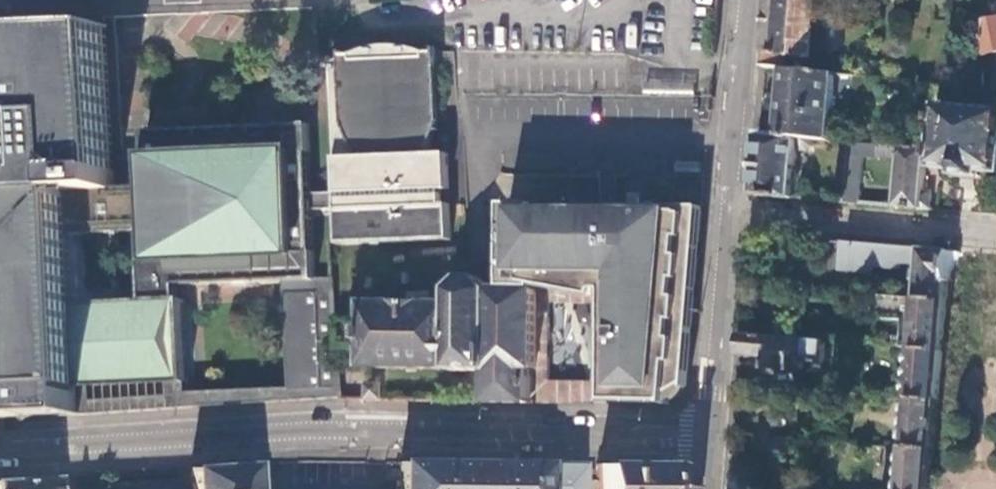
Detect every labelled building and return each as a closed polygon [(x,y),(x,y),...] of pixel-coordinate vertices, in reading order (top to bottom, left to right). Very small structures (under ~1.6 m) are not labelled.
[(769,20),(765,65),(784,67),(787,67),(788,52),(814,54),(818,0),(771,0),(769,20)] [(988,17),(984,52),(995,50),(995,16),(988,17)] [(340,58),(335,64),(340,187),(314,189),(311,123),(146,132),(150,187),(125,188),(118,23),(107,24),(34,28),(0,30),(0,368),(2,419),(341,396),(342,399),(344,399),(335,284),(317,284),(315,213),(340,212),(341,242),(451,237),(450,201),(443,201),(442,187),(450,187),(448,152),(427,152),(440,118),(436,50),(340,55),(340,58)] [(854,72),(787,67),(784,67),(778,135),(812,138),(828,139),(831,112),(851,113),(854,72)] [(995,170),(995,96),(978,95),(977,107),(938,104),(933,165),(995,170)] [(756,164),(754,193),(792,196),(796,149),(807,149),(812,146),(812,138),(778,135),(759,134),(756,164)] [(925,146),(848,141),(844,201),(859,201),(862,154),(898,157),(894,204),(921,207),(922,188),(925,146)] [(932,189),(922,188),(921,207),(930,208),(932,189)] [(700,241),(703,207),(659,206),(659,209),(653,208),(653,205),(611,205),(611,221),(601,221),(601,205),(509,204),(508,288),(495,287),(494,285),(491,285),(481,279),(482,277),(480,275),(478,279),(468,278),(467,276),(464,278),(465,279),(456,289),(455,288),(452,290),(455,293),(455,305),(367,303),(366,366),(452,368),(452,371),(490,370),(489,402),(521,402),(530,402),(531,369),(537,368),(537,291),(609,292),(609,331),(611,332),(620,368),(608,367),(607,404),(669,405),(669,394),(688,385),(692,339),(689,339),(690,324),(693,324),(695,298),(693,297),(694,284),(697,283),(699,255),(697,255),(698,241),(700,241)] [(945,299),(949,248),(919,246),(843,240),(841,271),(916,277),(915,296),(945,299)] [(949,248),(945,299),(943,329),(990,332),(991,317),(995,317),(995,253),(949,248)] [(943,329),(945,299),(915,296),(875,293),(874,314),(902,317),(900,345),(911,346),(942,348),(943,329)] [(827,338),(742,331),(740,353),(765,355),(765,363),(764,365),(804,368),(805,357),(824,359),(827,338)] [(938,397),(942,348),(911,346),(908,386),(907,394),(938,397)] [(365,399),(381,399),(382,385),(366,384),(365,399)] [(897,393),(907,394),(908,386),(897,385),(897,393)] [(934,447),(938,397),(907,394),(903,445),(934,447)] [(934,447),(903,445),(900,488),(931,488),(934,447)] [(578,464),(398,462),(397,488),(578,488),(578,464)] [(250,464),(188,468),(189,488),(250,488),(250,464)] [(679,481),(678,476),(676,472),(673,469),(670,467),(666,465),(663,464),(632,464),(597,464),(599,488),(678,488),(679,481)] [(45,477),(0,480),(0,488),(45,488),(45,477)]
